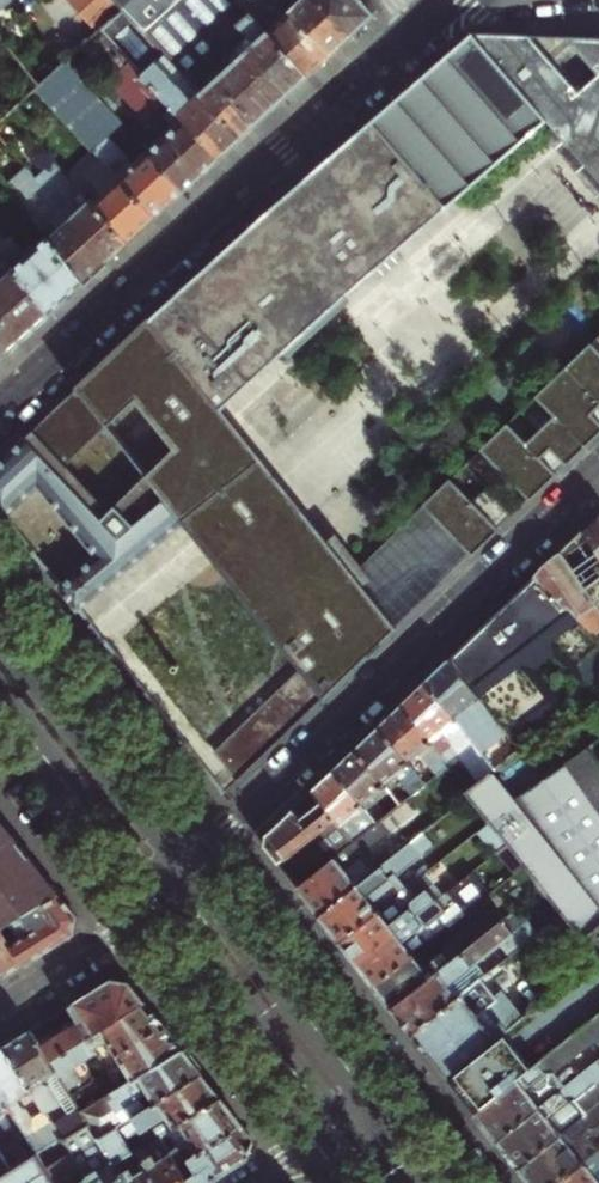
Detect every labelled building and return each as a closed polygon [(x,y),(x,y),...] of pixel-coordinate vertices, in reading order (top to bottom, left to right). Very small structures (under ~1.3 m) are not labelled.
[(13,4),(10,0),(0,0),(0,15),(13,4)] [(103,31),(124,11),(114,0),(76,0),(103,31)] [(133,64),(143,75),(165,56),(201,94),(238,61),(230,53),(235,48),(227,39),(240,26),(233,18),(235,16),(220,0),(114,0),(124,11),(103,31),(133,64)] [(220,160),(234,147),(260,123),(288,97),(309,78),(238,0),(220,0),(235,16),(233,18),(240,26),(227,39),(235,48),(230,53),(238,61),(201,94),(165,56),(143,75),(220,160)] [(309,78),(321,67),(331,57),(278,0),(238,0),(309,78)] [(331,57),(341,48),(353,37),(319,0),(278,0),(331,57)] [(353,37),(362,28),(375,16),(361,0),(319,0),(353,37)] [(584,26),(562,30),(592,68),(569,87),(529,35),(472,41),(285,209),(129,350),(0,467),(0,513),(5,519),(42,489),(97,558),(60,588),(78,611),(187,521),(313,658),(215,753),(237,781),(409,614),(517,511),(541,488),(598,433),(598,354),(590,345),(536,397),(555,417),(525,446),(505,427),(481,450),(503,473),(471,504),(449,482),(361,565),(314,515),(217,406),(376,272),(383,280),(406,260),(399,252),(550,122),(555,129),(547,138),(598,198),(598,25),(584,26)] [(147,153),(185,193),(206,174),(220,160),(143,75),(133,64),(114,81),(141,110),(137,113),(162,140),(147,153)] [(98,158),(72,182),(131,243),(144,231),(171,206),(185,193),(147,153),(135,164),(110,137),(122,126),(66,65),(40,88),(36,91),(91,150),(98,158)] [(40,88),(33,80),(10,101),(10,115),(17,108),(36,91),(40,88)] [(17,108),(10,115),(23,128),(24,130),(31,123),(17,108)] [(10,115),(0,124),(0,126),(11,139),(23,128),(10,115)] [(5,145),(11,139),(0,126),(0,139),(5,145)] [(65,174),(72,182),(98,158),(91,150),(65,174)] [(53,161),(34,178),(109,263),(123,251),(131,243),(72,182),(65,174),(53,161)] [(6,184),(45,234),(86,285),(98,273),(109,263),(34,178),(24,166),(6,184)] [(0,248),(0,249),(15,268),(53,316),(70,300),(86,285),(45,234),(22,252),(12,239),(0,248)] [(15,268),(0,249),(0,282),(15,268)] [(8,356),(18,347),(39,328),(53,316),(15,268),(0,282),(0,345),(8,356)] [(8,356),(0,345),(0,363),(8,356)] [(580,533),(598,562),(598,515),(580,533)] [(560,551),(598,611),(598,562),(580,533),(571,542),(560,551)] [(560,551),(548,563),(535,576),(567,606),(572,607),(594,629),(598,626),(598,611),(560,551)] [(450,658),(506,730),(556,694),(535,667),(558,650),(581,679),(598,667),(598,634),(594,629),(572,607),(567,606),(535,576),(482,627),(450,658)] [(506,730),(450,658),(440,668),(434,674),(439,680),(432,687),(480,750),(506,730)] [(434,674),(427,680),(432,687),(439,680),(434,674)] [(432,687),(427,680),(414,693),(404,702),(436,744),(441,740),(440,737),(444,734),(460,756),(479,780),(494,768),(480,750),(432,687)] [(436,744),(404,702),(392,714),(380,725),(407,760),(418,752),(437,776),(451,764),(439,748),(436,744)] [(407,760),(380,725),(367,738),(356,749),(384,784),(395,776),(412,796),(426,784),(407,760)] [(450,763),(460,756),(444,734),(440,737),(441,740),(436,744),(439,748),(450,763)] [(493,819),(510,842),(527,864),(544,885),(564,912),(584,938),(598,927),(598,757),(588,742),(518,790),(499,764),(494,768),(479,780),(469,788),(474,794),(493,819)] [(391,793),(356,749),(346,758),(335,769),(369,815),(378,807),(386,816),(400,805),(391,793)] [(369,815),(335,769),(323,780),(313,790),(334,819),(348,837),(360,828),(364,834),(377,824),(369,815)] [(277,863),(334,819),(313,790),(265,836),(264,847),(270,854),(277,863)] [(319,916),(378,869),(368,857),(379,848),(395,836),(392,832),(417,812),(407,800),(400,805),(386,816),(377,824),(364,834),(353,843),(297,888),(307,900),(319,916)] [(297,888),(353,843),(348,837),(334,819),(277,863),(286,873),(297,888)] [(500,850),(510,842),(493,819),(477,832),(495,854),(500,850)] [(1,979),(14,971),(25,964),(12,944),(2,929),(11,923),(59,895),(0,820),(0,978),(1,979)] [(389,861),(378,869),(319,916),(329,928),(339,941),(407,888),(397,876),(434,846),(424,833),(389,861)] [(510,842),(500,850),(517,872),(527,864),(510,842)] [(389,861),(379,848),(368,857),(378,869),(389,861)] [(527,864),(517,872),(496,888),(466,912),(459,918),(465,925),(472,920),(475,923),(483,934),(505,917),(544,885),(527,864)] [(357,964),(452,888),(446,881),(434,866),(407,888),(339,941),(348,952),(357,964)] [(462,880),(452,888),(357,964),(365,974),(374,985),(415,953),(459,918),(466,912),(496,888),(479,866),(462,880)] [(456,873),(446,881),(452,888),(462,880),(456,873)] [(12,944),(25,964),(73,934),(76,916),(59,895),(11,923),(21,939),(12,944)] [(412,1033),(478,980),(483,976),(474,965),(500,944),(509,956),(539,932),(529,921),(517,931),(505,917),(483,934),(392,1007),(400,1018),(412,1033)] [(423,963),(415,953),(374,985),(383,997),(392,1007),(483,934),(475,923),(423,963)] [(51,1062),(146,1002),(136,990),(131,983),(112,979),(31,1030),(51,1062)] [(493,999),(478,980),(412,1033),(424,1049),(447,1077),(503,1033),(523,1017),(503,991),(493,999)] [(133,1080),(183,1049),(165,1026),(146,1002),(51,1062),(61,1079),(97,1055),(95,1051),(109,1043),(133,1080)] [(531,1067),(475,1112),(484,1124),(497,1141),(566,1086),(555,1073),(597,1040),(598,1043),(598,1014),(531,1067)] [(51,1062),(31,1030),(16,1039),(5,1046),(62,1138),(88,1122),(82,1112),(61,1079),(51,1062)] [(447,1077),(455,1087),(468,1104),(475,1112),(531,1067),(503,1033),(447,1077)] [(5,1046),(0,1049),(0,1097),(37,1155),(62,1138),(5,1046)] [(98,1138),(202,1074),(193,1062),(183,1049),(133,1080),(118,1090),(107,1097),(82,1112),(88,1122),(98,1138)] [(589,1114),(578,1100),(598,1084),(598,1060),(566,1086),(497,1141),(506,1152),(519,1168),(589,1114)] [(159,1135),(221,1097),(211,1084),(202,1074),(98,1138),(114,1163),(135,1150),(159,1135)] [(0,1097),(0,1151),(12,1170),(37,1155),(0,1097)] [(159,1135),(177,1164),(242,1124),(232,1111),(221,1097),(159,1135)] [(589,1114),(519,1168),(528,1180),(531,1182),(557,1182),(598,1150),(598,1105),(589,1114)] [(62,1138),(71,1152),(90,1182),(126,1182),(114,1163),(98,1138),(88,1122),(62,1138)] [(177,1164),(189,1182),(205,1182),(250,1155),(254,1139),(249,1132),(242,1124),(177,1164)] [(135,1150),(157,1182),(189,1182),(177,1164),(159,1135),(135,1150)] [(114,1163),(126,1182),(157,1182),(135,1150),(114,1163)] [(557,1182),(598,1182),(598,1181),(593,1174),(598,1169),(598,1150),(557,1182)] [(0,1151),(0,1177),(12,1170),(0,1151)] [(45,1168),(54,1182),(90,1182),(71,1152),(45,1168)] [(0,1177),(0,1182),(54,1182),(45,1168),(37,1155),(12,1170),(0,1177)]
